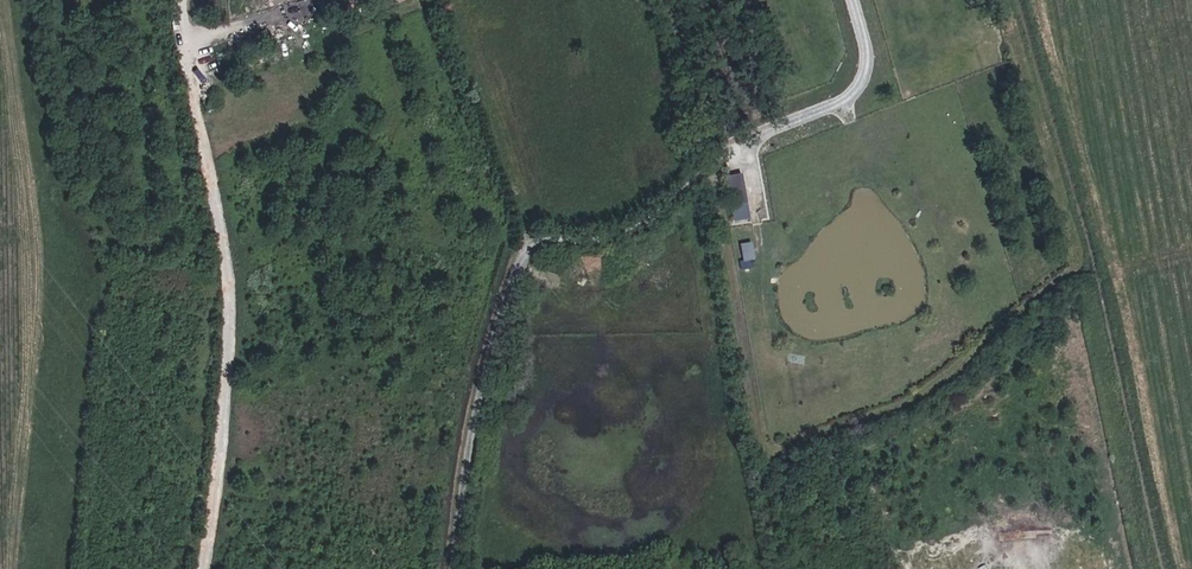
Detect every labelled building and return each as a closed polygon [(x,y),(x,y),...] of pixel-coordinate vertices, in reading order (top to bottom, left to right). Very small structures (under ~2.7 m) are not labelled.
[(730,203),(745,203),(745,173),(730,173),(730,203)] [(751,240),(738,243),(744,268),(757,266),(751,240)]
